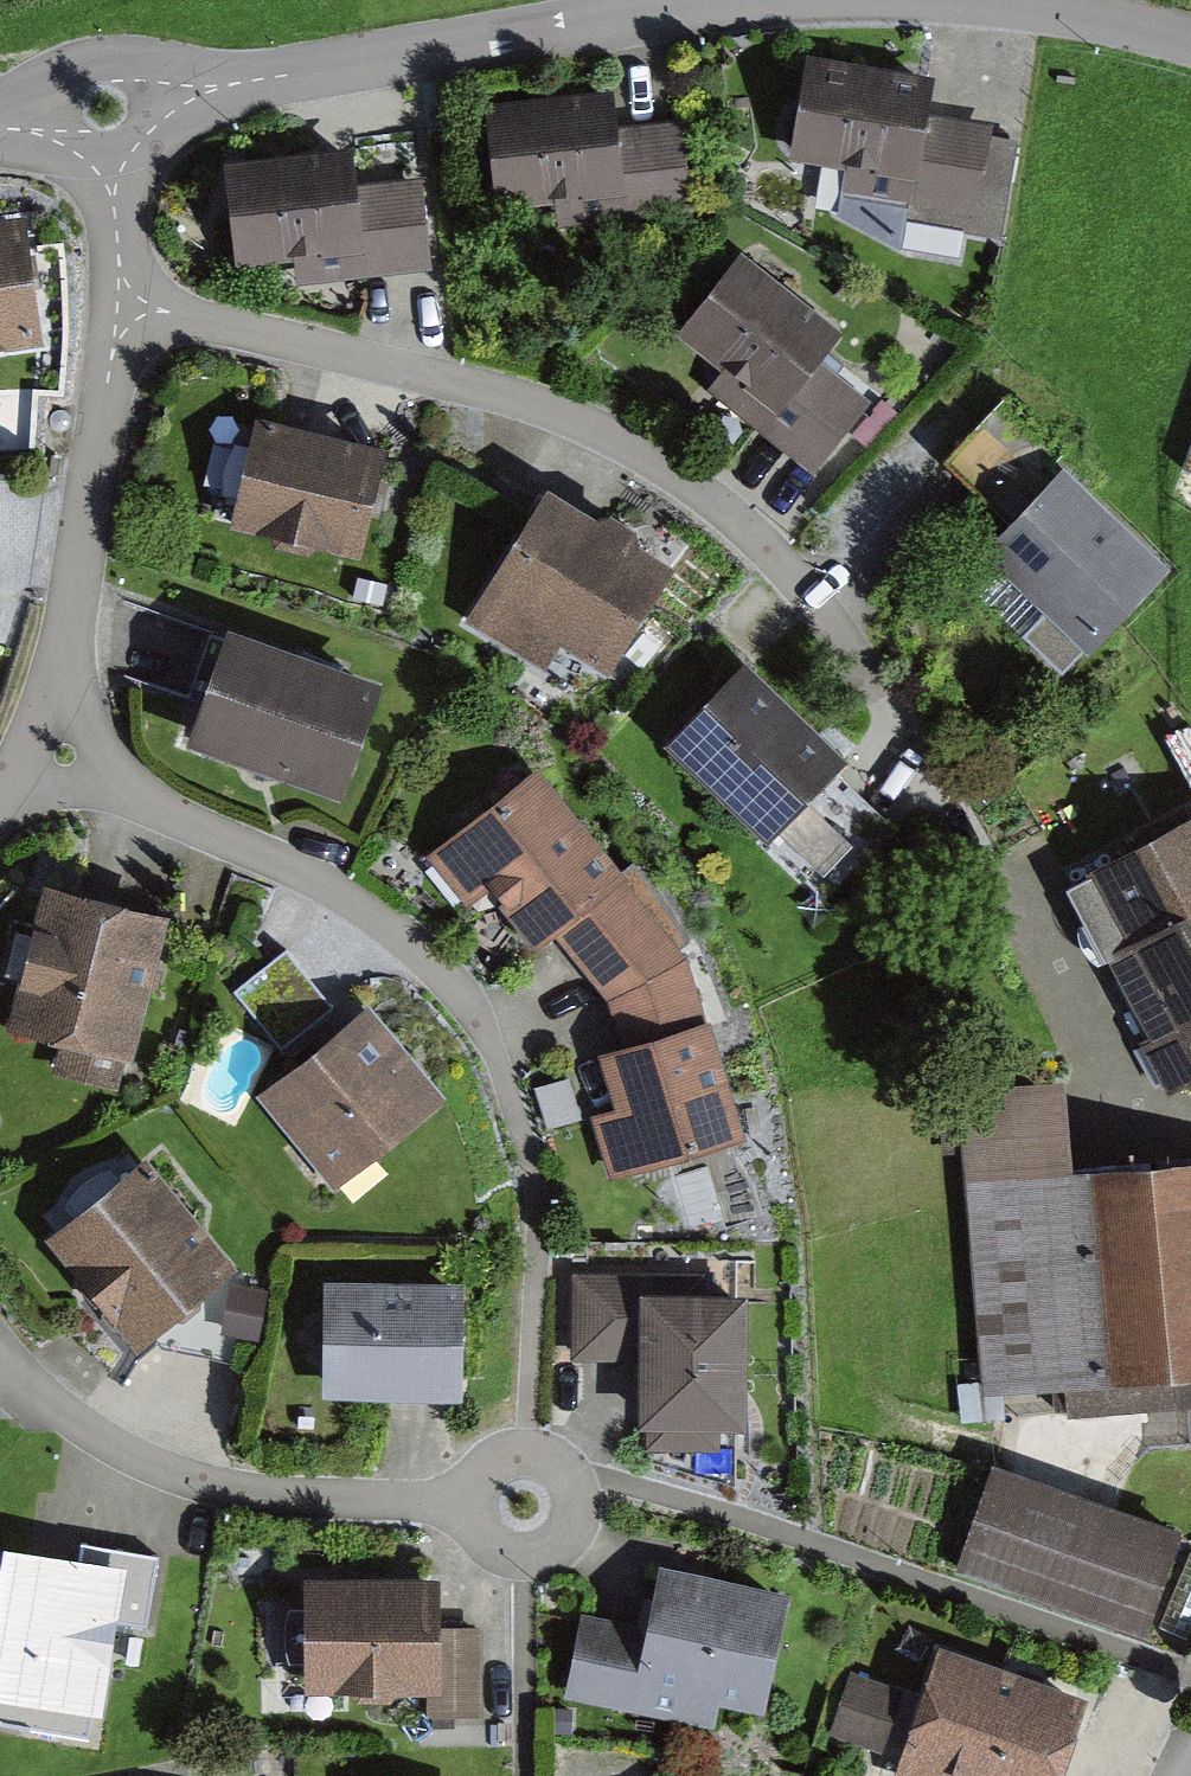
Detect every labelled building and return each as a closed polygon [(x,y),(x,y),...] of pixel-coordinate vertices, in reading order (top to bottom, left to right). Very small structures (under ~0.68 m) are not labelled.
[(943,85),(806,64),(791,163),(847,171),(843,197),(980,218),(993,132),(937,124),(943,85)] [(631,88),(481,109),(497,218),(555,210),(558,235),(694,216),(682,126),(637,132),(631,88)] [(350,155),(224,170),(236,275),(292,268),(295,292),(431,276),(420,185),(354,193),(350,155)] [(0,229),(0,358),(81,350),(68,222),(0,229)] [(845,342),(742,260),(676,343),(721,379),(707,396),(812,480),(869,409),(822,371),(845,342)] [(34,387),(0,387),(0,445),(33,446),(34,387)] [(942,472),(1011,536),(1060,485),(1051,476),(1065,460),(1005,404),(942,472)] [(424,463),(285,425),(255,534),(394,572),(424,463)] [(1089,667),(1171,583),(1065,480),(1060,485),(1011,536),(982,565),(1039,620),(1018,642),(1061,683),(1083,661),(1089,667)] [(723,574),(584,488),(495,631),(573,679),(592,648),(653,686),(723,574)] [(381,681),(226,629),(186,750),(341,802),(381,681)] [(869,760),(755,657),(668,753),(782,856),(869,760)] [(537,781),(427,862),(469,912),(488,897),(534,961),(557,948),(609,1006),(624,1061),(600,1066),(610,1118),(592,1123),(609,1189),(747,1152),(690,970),(680,957),(689,948),(630,870),(624,879),(537,781)] [(1091,884),(1094,890),(1070,903),(1145,1048),(1136,1052),(1164,1107),(1190,1094),(1190,832),(1091,884)] [(168,920),(43,888),(3,1038),(128,1071),(168,920)] [(289,948),(237,990),(283,1046),(334,1004),(289,948)] [(384,1013),(264,1101),(333,1195),(453,1107),(384,1013)] [(964,1104),(989,1401),(1190,1384),(1190,1174),(1073,1184),(1066,1095),(964,1104)] [(147,1161),(44,1241),(136,1358),(239,1278),(147,1161)] [(698,1280),(576,1280),(576,1360),(644,1360),(643,1455),(717,1455),(717,1440),(747,1440),(747,1305),(698,1305),(698,1280)] [(458,1406),(461,1293),(324,1288),(320,1401),(458,1406)] [(1185,1544),(993,1473),(954,1578),(1146,1649),(1185,1544)] [(0,1548),(0,1712),(101,1729),(128,1568),(0,1548)] [(1190,1555),(1158,1636),(1188,1649),(1190,1642),(1190,1555)] [(765,1725),(791,1608),(663,1579),(650,1636),(582,1621),(564,1704),(716,1737),(721,1715),(765,1725)] [(438,1588),(304,1588),(304,1697),(427,1697),(427,1718),(477,1718),(477,1636),(438,1636),(438,1588)] [(939,1658),(897,1772),(907,1775),(1066,1775),(1089,1712),(939,1658)] [(905,1697),(849,1678),(828,1741),(884,1760),(905,1697)]
